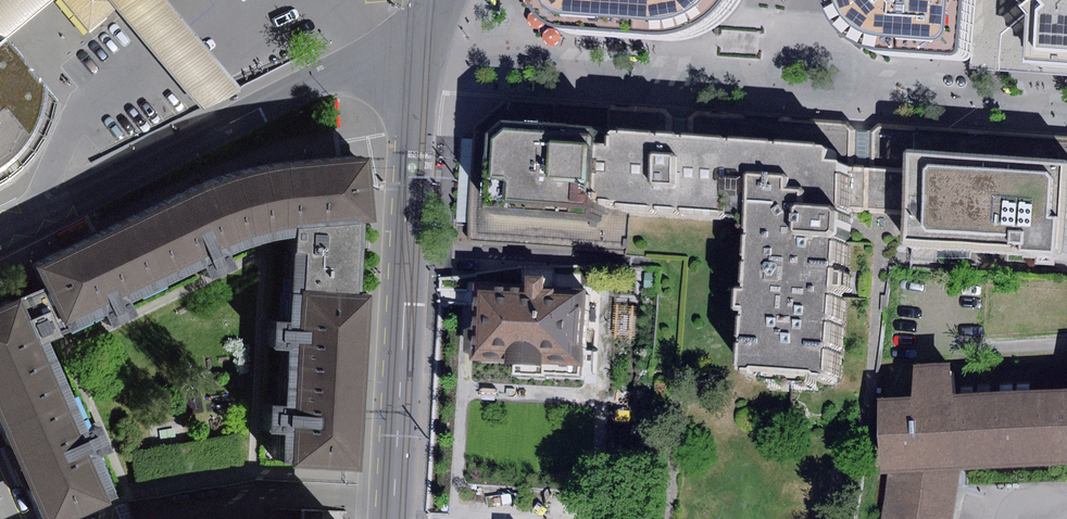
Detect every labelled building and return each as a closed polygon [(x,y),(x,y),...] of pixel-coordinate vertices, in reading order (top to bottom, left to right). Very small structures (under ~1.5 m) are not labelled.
[(0,37),(4,42),(56,0),(0,0),(0,38),(0,37)] [(110,0),(64,0),(89,30),(116,8),(110,0)] [(116,8),(204,109),(243,88),(169,0),(110,0),(116,8)] [(538,7),(541,14),(545,20),(550,25),(558,31),(569,34),(651,40),(672,42),(687,40),(701,35),(712,30),(722,23),(732,13),(741,0),(537,0),(538,7)] [(830,1),(832,11),(836,22),(842,30),(851,40),(861,47),(871,51),(884,55),(945,59),(962,61),(965,60),(967,59),(969,56),(971,53),(975,0),(830,0),(830,1)] [(971,53),(969,69),(1066,76),(1066,0),(975,0),(971,53)] [(51,99),(4,42),(0,37),(0,38),(0,179),(3,177),(11,171),(17,165),(29,151),(38,136),(46,120),(51,99)] [(503,101),(472,128),(465,240),(627,251),(630,199),(588,196),(592,144),(606,145),(609,108),(503,101)] [(741,211),(746,113),(696,110),(689,118),(688,136),(667,134),(668,117),(660,109),(609,106),(609,108),(606,145),(592,144),(588,196),(630,199),(725,204),(724,210),(741,211)] [(735,314),(732,368),(757,369),(756,378),(806,381),(806,372),(823,373),(828,283),(837,284),(838,268),(831,268),(834,209),(838,206),(902,210),(908,127),(878,125),(874,130),(872,165),(851,164),(852,131),(846,124),(779,121),(780,114),(746,113),(741,211),(738,287),(732,287),(731,314),(735,314)] [(908,127),(902,210),(899,244),(1061,257),(1066,254),(1066,139),(908,127)] [(356,224),(372,224),(367,158),(327,163),(287,168),(245,176),(201,191),(134,223),(160,276),(200,258),(209,279),(233,267),(223,246),(247,238),(267,232),(291,229),(356,224)] [(86,220),(58,234),(62,241),(90,227),(86,220)] [(35,271),(43,287),(61,324),(101,305),(111,325),(134,314),(124,293),(160,276),(134,223),(35,271)] [(356,224),(291,229),(290,251),(300,252),(297,291),(353,294),(356,224)] [(465,330),(464,353),(469,360),(513,362),(513,374),(578,377),(582,293),(539,291),(540,281),(524,281),(523,286),(473,284),(471,326),(465,330)] [(63,404),(39,345),(59,337),(55,327),(61,324),(43,287),(0,306),(0,421),(4,429),(63,404)] [(292,350),(291,380),(359,384),(365,295),(353,294),(297,291),(295,323),(268,321),(266,349),(292,350)] [(955,365),(961,394),(1066,388),(1066,359),(955,365)] [(961,394),(955,365),(955,362),(912,364),(910,398),(878,401),(880,473),(889,473),(962,469),(1066,464),(1066,388),(961,394)] [(288,437),(286,465),(354,469),(359,384),(291,380),(289,406),(263,404),(261,435),(288,437)] [(4,429),(24,475),(43,518),(62,518),(106,500),(89,461),(110,452),(98,423),(76,433),(63,404),(4,429)] [(889,473),(881,518),(953,518),(962,469),(889,473)]
